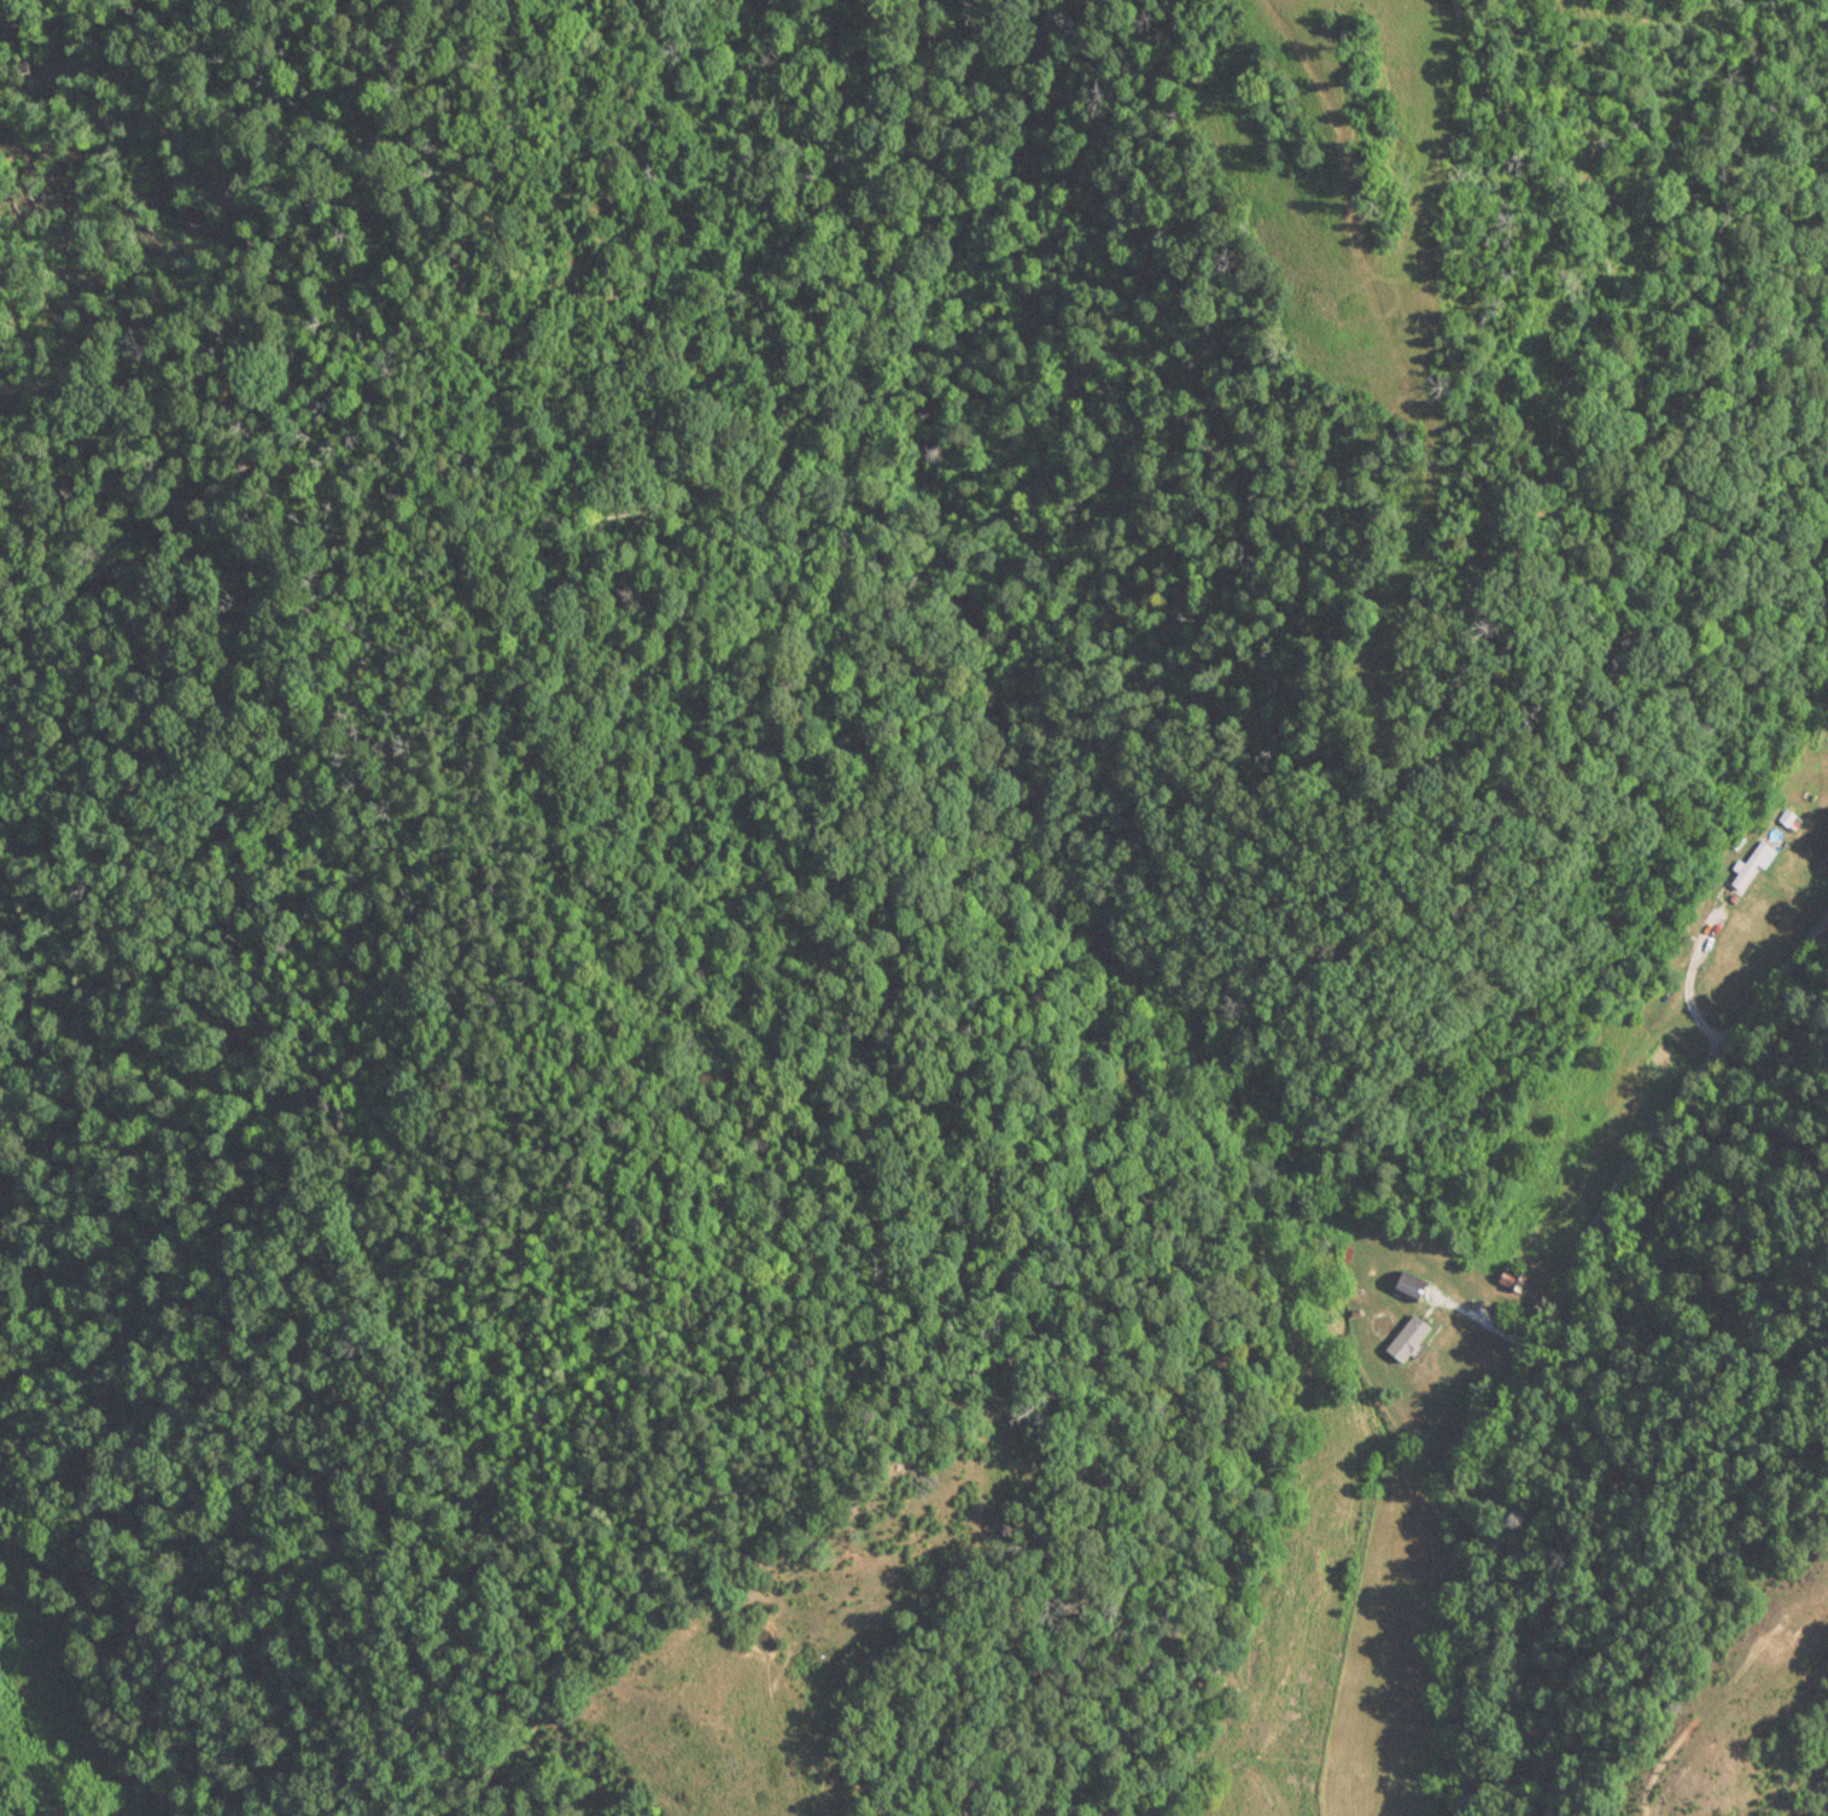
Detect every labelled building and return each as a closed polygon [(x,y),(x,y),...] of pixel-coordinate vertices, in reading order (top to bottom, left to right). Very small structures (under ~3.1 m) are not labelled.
[(1391,1290),(1415,1303),(1424,1287),(1400,1274),(1391,1290)] [(1401,1364),(1431,1329),(1414,1315),(1384,1350),(1401,1364)]
